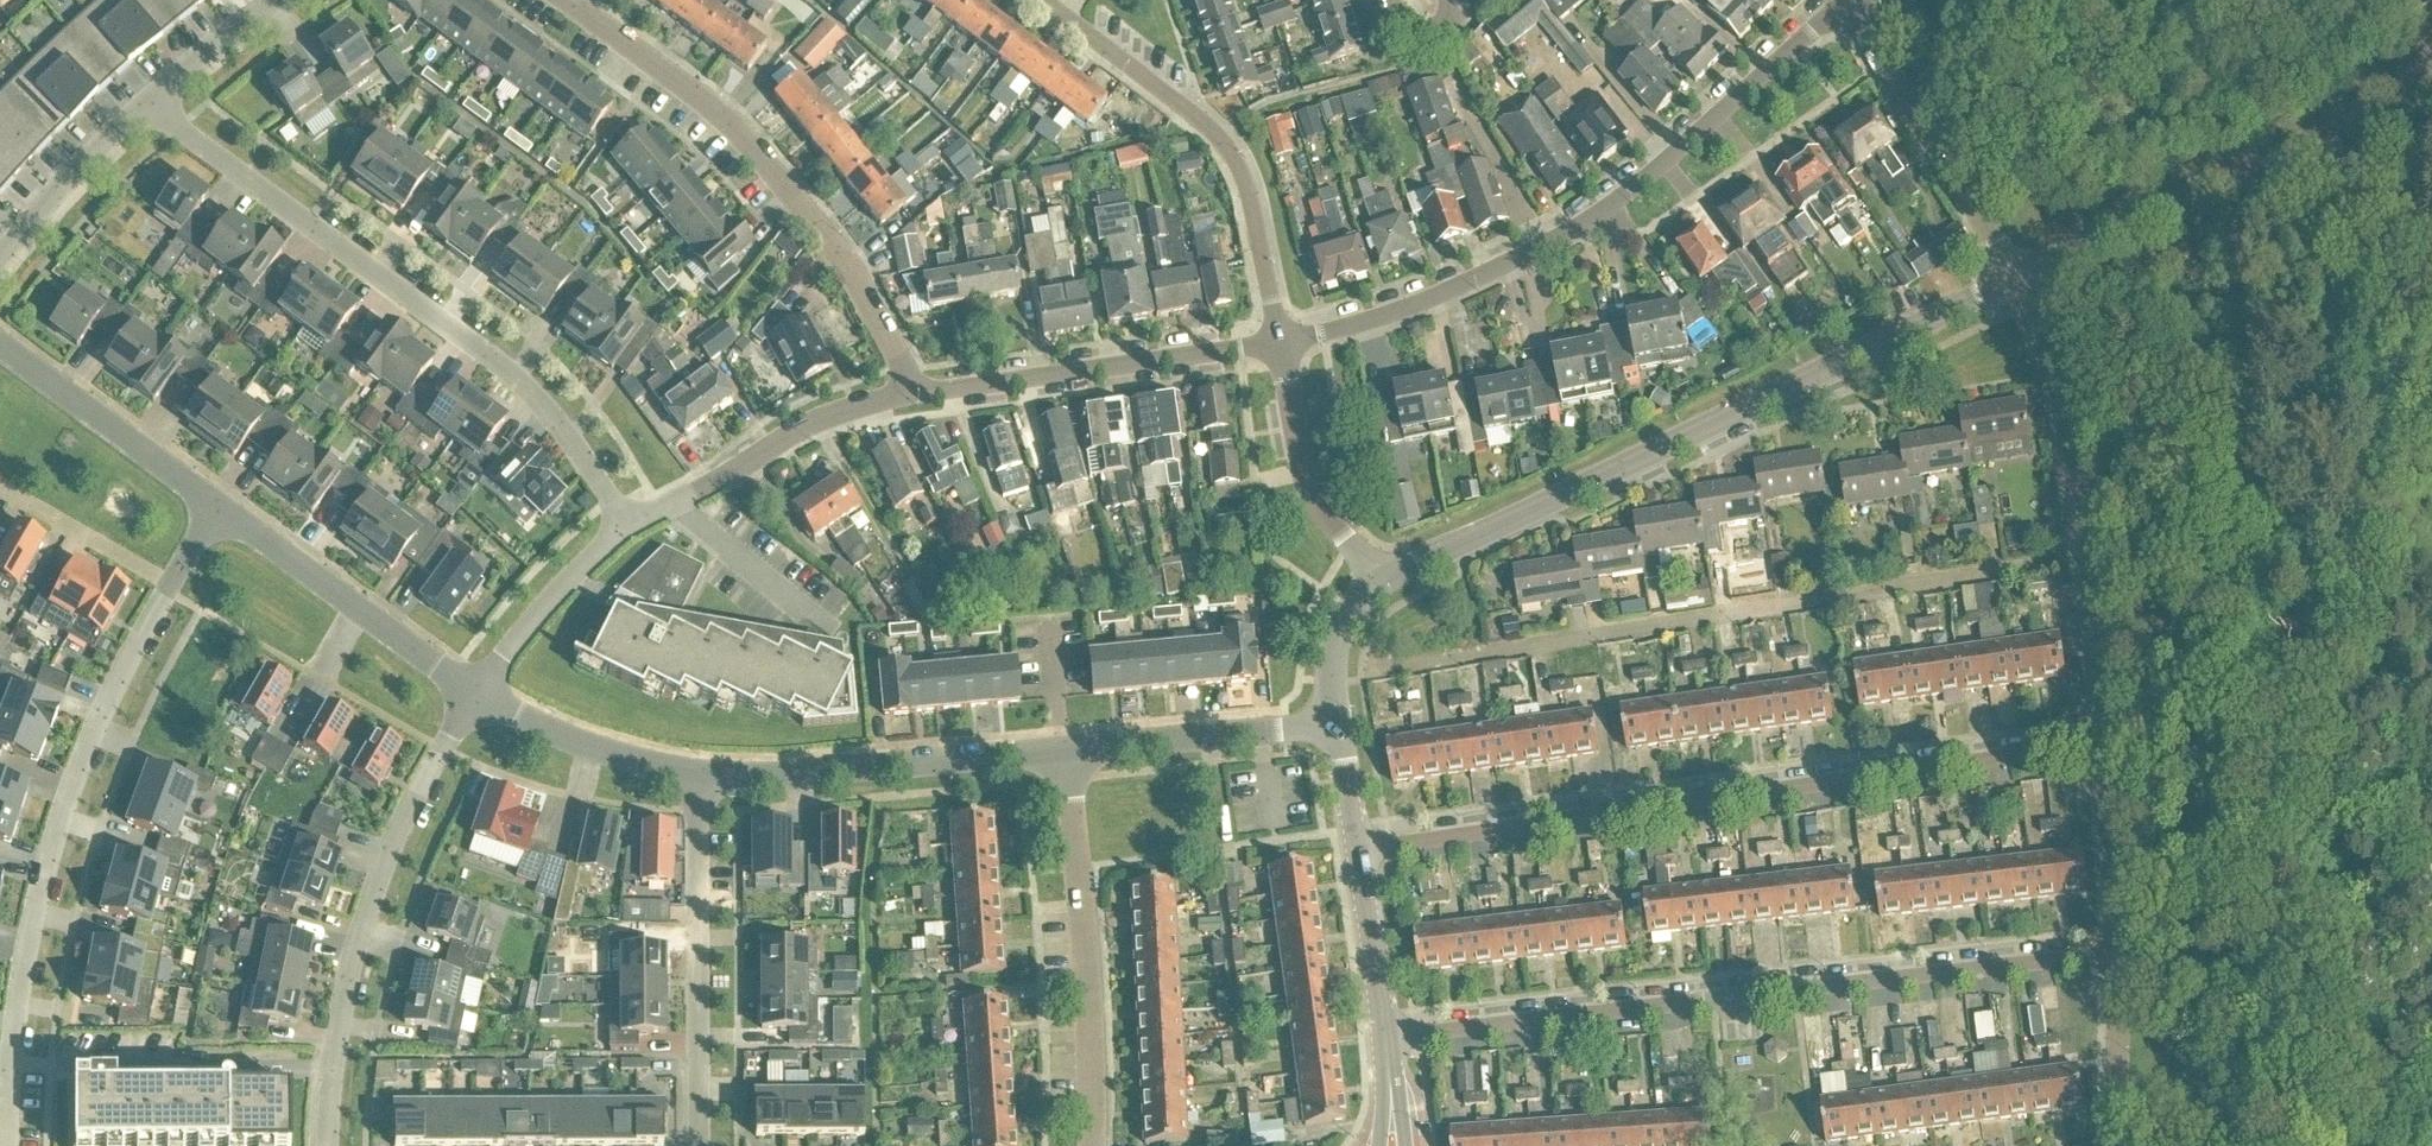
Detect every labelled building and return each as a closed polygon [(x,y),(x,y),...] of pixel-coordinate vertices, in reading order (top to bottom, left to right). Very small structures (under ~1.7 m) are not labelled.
[(27,5),(23,0),(11,0),(3,6),(13,17),(27,5)] [(100,3),(146,56),(162,43),(160,40),(175,26),(154,0),(103,0),(100,3)] [(175,26),(208,0),(154,0),(175,26)] [(417,22),(434,0),(401,0),(396,7),(417,22)] [(439,36),(466,0),(434,0),(417,22),(418,23),(420,21),(439,36)] [(460,51),(487,15),(466,0),(439,36),(460,51)] [(658,10),(665,0),(644,0),(658,10)] [(699,0),(665,0),(658,10),(680,26),(699,0)] [(699,0),(680,26),(702,42),(721,16),(699,0)] [(764,4),(759,0),(753,0),(745,10),(754,17),(764,4)] [(872,1),(870,0),(844,0),(831,14),(848,28),(872,1)] [(933,14),(943,0),(915,0),(933,14)] [(954,30),(974,4),(969,0),(943,0),(933,14),(954,30)] [(1198,14),(1232,3),(1231,0),(1193,0),(1198,14)] [(1348,0),(1333,0),(1313,7),(1323,35),(1357,24),(1348,0)] [(1564,57),(1576,47),(1537,0),(1524,0),(1487,31),(1506,53),(1539,26),(1564,57)] [(1562,25),(1593,0),(1541,0),(1562,25)] [(1717,4),(1709,12),(1740,42),(1757,25),(1731,0),(1714,0),(1717,4)] [(1757,25),(1774,7),(1766,0),(1731,0),(1757,25)] [(100,3),(67,32),(112,81),(128,67),(129,69),(146,56),(100,3)] [(1198,14),(1208,43),(1242,31),(1232,3),(1198,14)] [(1697,85),(1711,71),(1707,67),(1709,65),(1667,24),(1656,13),(1645,3),(1625,26),(1634,35),(1645,46),(1654,38),(1671,55),(1669,57),(1697,85)] [(773,11),(764,4),(754,17),(764,24),(773,11)] [(954,30),(976,47),(996,21),(974,4),(954,30)] [(1274,9),(1277,19),(1293,14),(1290,4),(1274,9)] [(1258,15),(1261,25),(1277,19),(1274,9),(1258,15)] [(1681,10),(1667,24),(1709,65),(1707,67),(1711,71),(1729,52),(1709,34),(1707,35),(1681,10)] [(1293,14),(1277,19),(1281,29),(1297,23),(1293,14)] [(460,51),(481,66),(507,30),(487,15),(460,51)] [(724,59),(743,32),(721,16),(702,42),(724,59)] [(1277,19),(1261,25),(1264,34),(1281,29),(1277,19)] [(996,21),(976,47),(998,63),(1018,37),(996,21)] [(902,35),(911,42),(921,29),(912,22),(902,35)] [(827,24),(804,49),(822,65),(836,50),(846,41),(827,24)] [(1357,24),(1323,35),(1329,52),(1313,57),(1317,70),(1367,53),(1357,24)] [(911,42),(920,48),(930,35),(921,29),(911,42)] [(346,30),(320,48),(336,70),(323,80),(340,103),(379,75),(346,30)] [(481,66),(501,81),(528,45),(507,30),(481,66)] [(1208,43),(1218,71),(1251,60),(1242,31),(1208,43)] [(67,32),(35,62),(84,112),(98,97),(97,96),(112,81),(67,32)] [(387,39),(392,48),(405,40),(399,32),(387,39)] [(747,75),(766,49),(743,32),(724,59),(747,75)] [(1634,68),(1622,79),(1657,117),(1682,95),(1648,57),(1651,53),(1645,46),(1634,35),(1617,50),(1634,68)] [(881,37),(871,50),(884,59),(893,47),(881,37)] [(998,63),(1020,80),(1040,54),(1018,37),(998,63)] [(405,40),(392,48),(400,60),(412,52),(405,40)] [(846,41),(836,50),(855,68),(865,58),(846,40),(846,41)] [(501,81),(522,97),(549,61),(528,45),(501,81)] [(1459,57),(1470,69),(1482,59),(1471,46),(1459,57)] [(389,52),(376,62),(397,91),(410,81),(389,52)] [(1040,54),(1020,80),(1042,97),(1062,70),(1040,54)] [(954,74),(955,75),(965,62),(956,55),(946,68),(954,74)] [(1251,60),(1218,71),(1227,100),(1277,84),(1273,71),(1257,77),(1251,60)] [(522,97),(543,112),(569,76),(549,61),(522,97)] [(35,62),(4,93),(52,139),(67,125),(70,127),(84,112),(35,62)] [(955,75),(964,82),(974,69),(965,62),(955,75)] [(294,67),(268,86),(301,132),(340,103),(323,80),(310,89),(294,67)] [(946,85),(954,74),(946,68),(938,79),(946,85)] [(1042,97),(1064,113),(1084,87),(1062,70),(1042,97)] [(825,80),(824,81),(832,90),(844,79),(837,71),(825,80)] [(421,81),(432,89),(438,81),(426,73),(421,81)] [(1433,73),(1404,83),(1430,154),(1447,148),(1457,178),(1459,177),(1479,234),(1510,223),(1490,166),(1477,171),(1463,132),(1459,133),(1442,84),(1433,73)] [(543,112),(564,127),(590,91),(569,76),(543,112)] [(1368,87),(1370,94),(1375,110),(1409,100),(1402,77),(1368,87)] [(889,78),(877,88),(883,96),(897,85),(889,78)] [(824,79),(809,91),(817,101),(832,90),(824,81),(825,80),(824,79)] [(844,79),(832,90),(839,98),(842,96),(851,88),(844,79)] [(800,80),(774,100),(792,122),(817,101),(809,91),(800,80)] [(438,81),(432,89),(444,98),(449,90),(438,81)] [(1084,87),(1064,113),(1086,130),(1106,104),(1084,87)] [(990,101),(999,108),(1009,95),(1000,88),(990,101)] [(832,90),(817,101),(835,123),(852,109),(842,96),(839,98),(832,90)] [(590,91),(564,127),(585,143),(611,107),(590,91)] [(0,97),(0,148),(24,170),(52,139),(4,93),(0,97)] [(1378,118),(1375,110),(1370,94),(1343,102),(1350,126),(1378,118)] [(999,108),(1008,115),(1018,102),(1009,95),(999,108)] [(1560,96),(1546,107),(1590,166),(1595,162),(1599,167),(1628,146),(1624,140),(1628,137),(1598,97),(1574,116),(1560,96)] [(792,122),(809,143),(835,123),(817,101),(792,122)] [(1536,101),(1501,124),(1526,161),(1530,158),(1557,197),(1582,181),(1567,159),(1572,156),(1536,101)] [(462,111),(473,120),(479,112),(468,103),(462,111)] [(1340,103),(1325,108),(1331,126),(1346,121),(1340,103)] [(1322,125),(1317,111),(1300,117),(1304,130),(1322,125)] [(479,112),(473,120),(485,128),(491,120),(479,112)] [(1863,123),(1855,128),(1909,204),(1920,197),(1889,152),(1898,146),(1876,114),(1872,116),(1870,114),(1861,120),(1863,123)] [(1281,120),(1266,125),(1277,161),(1292,156),(1290,148),(1286,134),(1282,122),(1281,120)] [(1034,134),(1043,141),(1052,128),(1043,121),(1034,134)] [(358,187),(374,199),(405,158),(381,140),(388,131),(376,122),(359,145),(371,154),(353,179),(360,184),(358,187)] [(866,132),(874,141),(886,131),(879,122),(866,132)] [(809,143),(827,165),(852,144),(835,123),(809,143)] [(625,126),(616,138),(626,150),(637,140),(625,126)] [(1043,141),(1052,148),(1061,135),(1052,128),(1043,141)] [(1838,139),(1835,142),(1857,174),(1867,168),(1891,203),(1902,195),(1855,128),(1848,133),(1846,130),(1837,137),(1838,139)] [(297,140),(290,129),(279,137),(287,148),(297,140)] [(613,161),(630,182),(664,152),(647,132),(637,140),(626,150),(613,161)] [(503,141),(515,150),(521,142),(509,134),(503,141)] [(1103,145),(1102,136),(1090,138),(1091,147),(1103,145)] [(521,142),(515,150),(526,158),(532,151),(521,142)] [(954,173),(972,159),(959,143),(941,158),(954,173)] [(1185,143),(1172,145),(1175,159),(1187,156),(1185,143)] [(827,165),(844,186),(870,165),(852,144),(827,165)] [(894,166),(901,175),(927,154),(920,145),(894,166)] [(24,170),(0,148),(0,196),(24,170)] [(1148,167),(1143,149),(1115,156),(1120,174),(1148,167)] [(505,169),(512,159),(501,151),(494,161),(505,169)] [(901,175),(908,183),(938,159),(931,151),(927,154),(901,175)] [(630,182),(646,201),(681,172),(664,152),(630,182)] [(1805,162),(1799,167),(1854,243),(1865,235),(1845,208),(1853,202),(1842,186),(1819,153),(1816,155),(1814,152),(1804,160),(1805,162)] [(419,189),(430,197),(447,175),(435,166),(429,175),(405,158),(374,199),(391,212),(393,209),(401,214),(419,189)] [(1198,158),(1175,163),(1178,176),(1201,172),(1198,158)] [(545,172),(556,180),(562,173),(550,164),(545,172)] [(844,186),(862,207),(887,186),(870,165),(844,186)] [(1781,179),(1778,181),(1802,215),(1810,209),(1825,229),(1837,221),(1842,228),(1832,235),(1843,251),(1854,243),(1799,167),(1792,172),(1790,169),(1780,177),(1781,179)] [(1039,174),(1042,190),(1070,185),(1067,169),(1039,174)] [(646,201),(663,221),(697,192),(681,172),(646,201)] [(424,231),(447,248),(475,209),(452,192),(459,183),(447,175),(430,197),(442,206),(424,231)] [(182,234),(171,249),(184,258),(201,235),(188,225),(208,198),(183,179),(156,215),(182,234)] [(1030,179),(1015,181),(1017,190),(1031,188),(1030,179)] [(862,207),(879,229),(905,208),(887,186),(862,207)] [(1446,187),(1433,192),(1438,207),(1426,212),(1427,217),(1424,218),(1428,228),(1431,226),(1439,248),(1443,246),(1444,249),(1454,246),(1453,243),(1467,238),(1454,202),(1452,202),(1446,187)] [(1014,216),(1009,188),(993,191),(998,219),(1014,216)] [(1751,201),(1742,207),(1798,285),(1809,277),(1777,231),(1785,225),(1763,192),(1758,191),(1751,196),(1751,201)] [(663,221),(680,240),(714,211),(697,192),(663,221)] [(1334,192),(1320,196),(1329,222),(1348,284),(1372,276),(1361,241),(1350,244),(1334,192)] [(596,211),(604,204),(607,201),(601,194),(590,203),(596,211)] [(1100,245),(1108,244),(1114,280),(1101,282),(1109,329),(1151,321),(1143,276),(1144,275),(1129,209),(1128,209),(1126,195),(1098,200),(1100,214),(1095,215),(1100,245)] [(1390,195),(1378,200),(1401,263),(1421,256),(1416,241),(1418,240),(1415,232),(1413,233),(1408,220),(1400,223),(1390,195)] [(1376,231),(1368,234),(1372,247),(1370,248),(1373,257),(1375,256),(1381,270),(1401,263),(1378,200),(1366,204),(1376,231)] [(490,241),(501,249),(518,227),(528,213),(516,204),(497,211),(490,220),(475,209),(447,248),(445,251),(469,269),(490,241)] [(604,204),(596,211),(605,221),(613,215),(604,204)] [(1723,216),(1722,221),(1745,253),(1753,247),(1786,294),(1798,285),(1742,207),(1734,212),(1730,211),(1723,216)] [(694,260),(695,261),(734,228),(733,227),(730,230),(714,211),(680,240),(696,259),(694,260)] [(1059,212),(1046,214),(1068,336),(1091,332),(1084,291),(1073,293),(1059,212)] [(1049,237),(1023,242),(1030,278),(1043,275),(1047,298),(1037,300),(1044,340),(1068,336),(1046,214),(1045,214),(1049,237)] [(1160,282),(1149,284),(1156,321),(1178,317),(1163,233),(1159,214),(1147,217),(1158,277),(1159,277),(1160,282)] [(229,277),(258,239),(260,236),(235,217),(215,245),(201,235),(184,258),(210,277),(217,268),(229,277)] [(1806,217),(1797,224),(1811,245),(1821,238),(1806,217)] [(973,221),(962,223),(964,233),(976,230),(974,221),(973,221)] [(1324,252),(1312,256),(1323,291),(1348,284),(1329,222),(1315,226),(1324,252)] [(499,291),(516,303),(547,262),(523,244),(530,235),(518,227),(501,249),(513,258),(495,283),(502,288),(499,291)] [(734,228),(695,261),(711,280),(707,284),(717,296),(739,278),(729,267),(751,248),(734,228)] [(989,228),(976,230),(988,302),(1018,297),(1012,265),(996,268),(989,228)] [(955,276),(953,276),(959,307),(988,302),(976,230),(964,233),(962,233),(969,273),(955,276)] [(1959,230),(1937,245),(1949,263),(1971,247),(1959,230)] [(1177,231),(1163,233),(1178,317),(1201,312),(1191,260),(1183,262),(1177,231)] [(619,239),(629,250),(636,244),(627,233),(619,239)] [(1682,248),(1680,250),(1703,283),(1713,275),(1726,294),(1738,286),(1747,299),(1759,290),(1736,258),(1727,264),(1704,233),(1694,240),(1690,239),(1683,244),(1682,248)] [(772,248),(783,257),(794,244),(783,234),(772,248)] [(1195,242),(1208,311),(1231,307),(1223,262),(1218,237),(1195,242)] [(234,295),(259,314),(276,291),(263,281),(281,256),(258,239),(229,277),(240,285),(234,295)] [(916,240),(892,245),(899,278),(922,273),(916,240)] [(636,244),(629,250),(638,261),(645,255),(636,244)] [(1949,263),(1937,245),(1908,264),(1920,282),(1949,263)] [(925,278),(901,282),(912,300),(927,298),(929,312),(959,307),(953,276),(955,276),(952,258),(936,261),(939,279),(926,281),(925,278)] [(1900,259),(1889,266),(1900,283),(1911,275),(1900,259)] [(561,293),(572,302),(589,279),(577,270),(570,279),(547,262),(516,303),(533,316),(535,313),(542,318),(561,293)] [(652,279),(661,290),(668,284),(659,273),(652,279)] [(280,315),(304,332),(334,290),(318,278),(315,281),(308,276),(290,301),(276,291),(259,314),(273,324),(280,315)] [(1772,292),(1761,276),(1753,282),(1759,290),(1764,298),(1772,292)] [(564,336),(587,353),(617,313),(616,315),(605,307),(613,296),(589,279),(572,302),(584,310),(564,336)] [(668,284),(661,290),(667,297),(678,288),(672,280),(668,284)] [(321,359),(334,369),(351,346),(338,336),(356,311),(349,305),(351,302),(334,290),(304,332),(296,342),(320,359),(321,359)] [(51,330),(77,349),(96,323),(109,332),(126,309),(127,309),(113,299),(103,313),(78,294),(51,330)] [(1768,308),(1758,294),(1745,303),(1755,317),(1768,308)] [(1680,307),(1654,312),(1664,368),(1690,363),(1687,345),(1689,344),(1688,340),(1686,340),(1708,324),(1691,300),(1680,309),(1680,307)] [(798,324),(777,307),(751,338),(761,347),(766,343),(781,371),(785,368),(796,388),(832,368),(805,320),(798,324)] [(128,387),(129,388),(160,346),(159,345),(158,347),(135,330),(142,321),(126,309),(109,332),(125,344),(106,368),(129,386),(128,387)] [(1630,326),(1616,329),(1625,375),(1664,368),(1654,312),(1628,318),(1630,326)] [(642,355),(651,343),(659,332),(635,315),(630,322),(617,313),(587,353),(586,355),(611,373),(630,346),(642,355)] [(662,330),(669,319),(660,314),(653,325),(662,330)] [(722,325),(696,345),(710,364),(737,344),(722,325)] [(1811,327),(1795,338),(1799,346),(1817,336),(1811,327)] [(380,386),(409,347),(410,346),(385,328),(365,356),(351,346),(334,369),(348,379),(355,370),(379,388),(380,386)] [(1602,337),(1577,341),(1589,404),(1615,399),(1611,378),(1625,375),(1616,329),(1601,332),(1602,337)] [(254,352),(264,341),(252,332),(243,343),(254,352)] [(659,332),(651,343),(708,420),(732,402),(710,371),(695,383),(686,371),(689,369),(676,351),(675,352),(659,332)] [(1554,363),(1541,366),(1550,412),(1589,404),(1577,341),(1561,344),(1562,348),(1552,350),(1554,363)] [(749,348),(742,342),(735,350),(742,356),(749,348)] [(661,408),(684,438),(708,420),(651,343),(642,355),(652,369),(650,370),(672,400),(661,408)] [(173,377),(189,388),(206,365),(178,345),(172,354),(160,346),(129,388),(153,405),(173,377)] [(395,415),(408,425),(426,402),(412,392),(432,364),(409,347),(380,386),(403,403),(395,415)] [(190,433),(207,445),(238,403),(214,386),(221,377),(206,365),(189,388),(204,400),(185,425),(192,430),(190,433)] [(1528,381),(1504,385),(1512,431),(1538,426),(1536,414),(1550,412),(1541,366),(1526,369),(1528,381)] [(1738,371),(1722,378),(1727,387),(1742,380),(1738,371)] [(1448,380),(1422,385),(1432,439),(1457,434),(1461,458),(1476,455),(1466,403),(1463,387),(1450,389),(1448,380)] [(322,414),(329,404),(339,411),(349,397),(324,381),(312,398),(316,401),(312,408),(322,414)] [(1397,399),(1383,402),(1391,446),(1432,439),(1422,385),(1395,390),(1397,399)] [(1479,400),(1466,403),(1476,455),(1475,448),(1489,445),(1487,436),(1512,431),(1504,385),(1477,390),(1479,400)] [(441,435),(453,443),(483,402),(467,389),(465,392),(457,387),(439,412),(426,402),(408,425),(434,444),(441,435)] [(1222,394),(1198,397),(1203,435),(1210,434),(1212,449),(1207,449),(1210,488),(1213,488),(1215,503),(1239,500),(1237,486),(1239,486),(1236,456),(1232,456),(1222,394)] [(1154,403),(1164,470),(1166,491),(1179,489),(1173,444),(1183,442),(1178,400),(1154,403)] [(483,402),(453,443),(465,452),(458,461),(484,480),(501,457),(487,447),(505,422),(498,417),(500,414),(483,402)] [(252,435),(267,446),(284,423),(256,403),(250,412),(238,403),(207,445),(224,457),(226,454),(233,460),(252,435)] [(1154,403),(1130,406),(1136,449),(1146,447),(1149,472),(1164,470),(1154,403)] [(2025,403),(1961,414),(1964,432),(1967,451),(1968,451),(2031,441),(2025,403)] [(1126,407),(1103,411),(1112,477),(1115,490),(1120,509),(1120,510),(1134,506),(1126,475),(1123,451),(1132,450),(1126,407)] [(1079,414),(1088,480),(1112,477),(1103,411),(1079,414)] [(356,427),(370,437),(381,423),(367,413),(356,427)] [(1046,422),(1041,424),(1052,462),(1062,459),(1077,509),(1093,504),(1087,486),(1086,486),(1065,417),(1056,419),(1053,418),(1047,419),(1046,422)] [(385,429),(396,436),(402,429),(391,421),(385,429)] [(261,485),(285,502),(316,461),(292,443),(299,434),(284,423),(267,446),(282,457),(261,485)] [(1008,432),(983,440),(991,464),(987,466),(990,476),(995,475),(1003,500),(1027,493),(1008,432)] [(1964,432),(1901,442),(1904,461),(1905,461),(1908,480),(1971,470),(1968,451),(1967,451),(1964,432)] [(933,435),(916,444),(941,495),(968,482),(952,450),(948,453),(943,443),(938,445),(933,435)] [(896,447),(872,458),(890,494),(886,496),(894,513),(922,499),(896,447)] [(1756,466),(1759,483),(1759,482),(1762,504),(1763,504),(1826,494),(1820,456),(1756,466)] [(516,469),(501,457),(484,480),(478,488),(499,504),(507,495),(519,507),(523,503),(541,521),(547,515),(551,519),(562,508),(558,504),(563,499),(545,481),(549,476),(528,457),(516,469)] [(417,459),(410,468),(423,478),(430,469),(417,459)] [(330,492),(345,503),(362,480),(346,469),(340,478),(316,461),(285,502),(286,503),(288,500),(311,517),(330,492)] [(1847,509),(1910,499),(1911,499),(1911,497),(1908,480),(1905,461),(1904,461),(1841,471),(1847,509)] [(1537,462),(1521,465),(1524,478),(1540,476),(1537,462)] [(1065,479),(1049,482),(1056,525),(1072,522),(1065,479)] [(347,547),(363,560),(394,518),(382,510),(389,500),(362,480),(345,503),(360,514),(342,539),(349,545),(347,547)] [(825,490),(815,496),(862,565),(870,559),(855,535),(846,521),(860,511),(858,508),(860,507),(854,498),(852,500),(839,480),(835,483),(832,482),(826,486),(825,490)] [(1696,492),(1698,509),(1699,509),(1702,530),(1703,530),(1766,520),(1763,504),(1762,504),(1759,482),(1759,483),(1696,492)] [(1461,488),(1465,505),(1480,502),(1477,485),(1461,488)] [(1115,490),(1100,493),(1105,513),(1120,509),(1115,490)] [(1989,491),(1973,494),(1979,531),(1995,529),(1989,491)] [(1911,499),(1910,499),(1916,535),(1931,533),(1925,495),(1911,497),(1911,499)] [(815,496),(806,502),(803,501),(796,506),(796,509),(792,511),(805,531),(803,532),(809,540),(811,539),(813,543),(828,533),(845,559),(845,558),(853,571),(862,565),(815,496)] [(1422,522),(1418,505),(1393,511),(1398,529),(1422,522)] [(1698,509),(1636,519),(1638,535),(1639,535),(1642,556),(1643,556),(1647,584),(1663,582),(1659,554),(1705,546),(1703,530),(1702,530),(1699,509),(1698,509)] [(930,510),(919,515),(926,529),(936,524),(930,510)] [(1024,522),(1029,536),(1052,528),(1047,514),(1024,522)] [(394,518),(363,560),(380,572),(382,569),(389,574),(408,549),(423,561),(440,538),(424,526),(418,535),(394,518)] [(1221,530),(1222,540),(1247,537),(1244,518),(1225,520),(1226,530),(1221,530)] [(982,534),(991,552),(1005,545),(996,527),(982,534)] [(18,529),(0,560),(0,600),(10,605),(27,575),(31,578),(40,562),(36,559),(44,544),(18,529)] [(2021,549),(2019,532),(2006,534),(2009,551),(2021,549)] [(443,534),(423,561),(417,570),(435,583),(421,603),(450,624),(467,600),(471,603),(484,586),(480,583),(481,581),(464,569),(473,557),(443,534)] [(1575,545),(1578,561),(1579,561),(1582,583),(1644,573),(1646,584),(1647,584),(1643,556),(1642,556),(1639,535),(1638,535),(1575,545)] [(623,618),(615,614),(588,667),(608,677),(608,678),(641,695),(648,682),(662,689),(661,692),(678,701),(684,689),(699,696),(697,699),(715,708),(721,695),(735,702),(734,705),(752,714),(758,702),(772,709),(771,712),(788,721),(795,709),(809,716),(802,730),(856,725),(851,666),(838,667),(818,657),(813,667),(781,651),(777,660),(745,644),(740,653),(708,637),(703,647),(673,632),(703,571),(663,551),(619,595),(631,601),(623,618)] [(1889,568),(1884,557),(1871,563),(1876,574),(1889,568)] [(1578,561),(1515,571),(1521,609),(1569,601),(1571,611),(1586,608),(1582,583),(1579,561),(1578,561)] [(829,575),(856,599),(867,586),(839,563),(829,575)] [(1767,564),(1759,566),(1761,582),(1769,580),(1767,564)] [(68,639),(103,578),(102,578),(101,580),(76,566),(58,598),(45,590),(30,617),(68,639)] [(1185,597),(1180,568),(1161,571),(1166,600),(1185,597)] [(1816,568),(1800,569),(1802,583),(1817,581),(1816,568)] [(1120,578),(1125,598),(1140,594),(1135,574),(1120,578)] [(1186,576),(1189,594),(1204,591),(1201,574),(1186,576)] [(128,593),(103,578),(68,639),(94,654),(128,593)] [(901,591),(918,621),(935,612),(918,581),(901,591)] [(2064,581),(2028,586),(2029,596),(2065,591),(2064,581)] [(1969,609),(1995,607),(1993,583),(1967,585),(1969,609)] [(1160,585),(1144,588),(1147,601),(1163,597),(1160,585)] [(1709,589),(1666,596),(1667,606),(1669,614),(1712,607),(1709,589)] [(1219,600),(1220,611),(1235,609),(1234,599),(1219,600)] [(1205,601),(1206,612),(1220,611),(1219,600),(1205,601)] [(2031,619),(2034,643),(2040,683),(2067,679),(2061,639),(2045,641),(2041,618),(2042,618),(2041,607),(2029,609),(2031,619)] [(2029,609),(2018,610),(2019,621),(2031,619),(2029,609)] [(1166,612),(1167,623),(1181,622),(1180,611),(1166,612)] [(878,612),(871,616),(877,625),(884,621),(878,612)] [(1152,613),(1153,624),(1167,623),(1166,612),(1152,613)] [(1990,614),(1978,616),(1980,626),(1991,625),(1990,614)] [(1112,617),(1113,628),(1127,626),(1126,616),(1112,617)] [(1978,616),(1967,617),(1969,628),(1980,626),(1978,616)] [(1099,629),(1113,628),(1112,617),(1098,618),(1099,629)] [(1503,623),(1505,637),(1521,635),(1519,620),(1503,623)] [(1939,622),(1928,623),(1929,634),(1940,632),(1939,622)] [(1928,623),(1916,625),(1918,636),(1929,634),(1928,623)] [(2015,687),(2009,646),(2006,647),(2003,623),(1991,625),(1980,626),(1983,650),(1989,690),(2015,687)] [(902,629),(903,640),(918,638),(917,627),(902,629)] [(985,640),(999,638),(998,627),(984,629),(985,640)] [(889,641),(903,640),(902,629),(888,630),(889,641)] [(971,641),(985,640),(984,629),(970,630),(971,641)] [(1888,629),(1877,631),(1878,641),(1890,639),(1888,629)] [(1878,641),(1877,631),(1865,632),(1867,643),(1878,641)] [(931,645),(945,643),(944,632),(930,634),(931,645)] [(12,636),(0,633),(0,662),(5,663),(12,636)] [(1223,646),(1226,686),(1227,686),(1254,684),(1253,668),(1254,668),(1252,652),(1251,652),(1250,637),(1222,640),(1223,646)] [(1694,656),(1692,640),(1680,641),(1682,658),(1694,656)] [(2040,683),(2034,643),(2009,646),(2015,687),(2040,683)] [(1223,646),(1196,648),(1200,688),(1226,686),(1223,646)] [(1196,648),(1170,651),(1174,691),(1200,688),(1196,648)] [(1808,650),(1796,652),(1798,662),(1809,661),(1808,650)] [(1983,650),(1958,654),(1964,694),(1989,690),(1983,650)] [(1170,651),(1143,653),(1147,693),(1174,691),(1170,651)] [(1796,652),(1785,653),(1787,664),(1798,662),(1796,652)] [(1143,653),(1117,656),(1121,696),(1147,693),(1143,653)] [(1958,654),(1932,657),(1938,698),(1964,694),(1958,654)] [(1117,656),(1089,658),(1093,698),(1121,696),(1117,656)] [(1932,657),(1907,661),(1913,701),(1938,698),(1932,657)] [(1757,658),(1746,659),(1748,670),(1759,668),(1757,658)] [(1746,659),(1735,661),(1736,671),(1748,670),(1746,659)] [(1907,661),(1881,665),(1887,705),(1913,701),(1907,661)] [(1014,665),(987,668),(991,708),(1018,705),(1014,665)] [(1706,665),(1695,666),(1696,677),(1708,675),(1706,665)] [(1881,665),(1855,668),(1861,709),(1887,705),(1881,665)] [(1695,666),(1683,668),(1685,679),(1696,677),(1695,666)] [(987,668),(960,671),(964,710),(991,708),(987,668)] [(912,716),(908,675),(907,669),(880,672),(884,718),(912,716)] [(42,671),(37,686),(65,697),(71,682),(42,671)] [(960,671),(934,673),(938,713),(964,710),(960,671)] [(2,672),(0,676),(0,687),(12,692),(1,719),(48,738),(59,710),(25,697),(30,683),(2,672)] [(292,687),(265,672),(253,693),(241,686),(229,707),(241,714),(267,729),(292,687)] [(1655,672),(1644,674),(1645,684),(1657,683),(1655,672)] [(934,673),(908,675),(912,716),(938,713),(934,673)] [(1644,674),(1633,675),(1634,686),(1645,684),(1644,674)] [(1828,682),(1801,686),(1807,726),(1834,722),(1828,682)] [(1575,694),(1574,684),(1562,685),(1564,696),(1575,694)] [(1562,685),(1551,687),(1553,698),(1564,696),(1562,685)] [(1801,686),(1776,689),(1782,730),(1807,726),(1801,686)] [(1776,689),(1751,693),(1756,733),(1782,730),(1776,689)] [(1524,702),(1523,691),(1512,693),(1513,703),(1524,702)] [(1513,703),(1512,693),(1500,694),(1502,705),(1513,703)] [(1751,693),(1725,697),(1731,737),(1756,733),(1751,693)] [(1725,697),(1700,700),(1705,741),(1731,737),(1725,697)] [(1471,698),(1461,700),(1462,710),(1474,709),(1471,698)] [(1461,700),(1449,702),(1451,712),(1462,710),(1461,700)] [(1700,700),(1674,704),(1680,744),(1705,741),(1700,700)] [(1674,704),(1649,708),(1655,748),(1680,744),(1674,704)] [(1421,705),(1410,707),(1411,718),(1423,716),(1421,705)] [(302,749),(340,771),(352,750),(341,744),(353,722),(327,707),(302,749)] [(1415,741),(1411,718),(1410,707),(1398,709),(1403,743),(1415,741)] [(1649,708),(1622,711),(1628,752),(1655,748),(1649,708)] [(1594,715),(1567,719),(1573,760),(1600,756),(1594,715)] [(1,719),(0,722),(0,758),(3,752),(37,765),(48,738),(1,719)] [(1567,719),(1542,723),(1548,763),(1573,760),(1567,719)] [(1542,723),(1516,726),(1522,767),(1548,763),(1542,723)] [(1516,726),(1491,730),(1497,771),(1522,767),(1516,726)] [(1491,730),(1466,734),(1471,774),(1497,771),(1491,730)] [(1466,734),(1440,737),(1446,778),(1471,774),(1466,734)] [(352,750),(340,771),(377,792),(402,750),(375,735),(363,756),(352,750)] [(1440,737),(1415,741),(1420,782),(1446,778),(1440,737)] [(251,763),(265,772),(280,746),(265,738),(251,763)] [(1403,743),(1388,745),(1394,785),(1420,782),(1415,741),(1403,743)] [(280,746),(265,772),(280,780),(294,755),(280,746)] [(148,771),(138,799),(185,816),(195,789),(211,795),(216,781),(188,770),(183,784),(148,771)] [(19,818),(28,790),(0,781),(0,812),(19,818)] [(524,858),(516,880),(536,887),(548,851),(530,845),(537,825),(516,817),(520,804),(490,793),(473,840),(524,858)] [(185,816),(138,799),(127,827),(162,839),(157,853),(186,863),(191,850),(175,844),(185,816)] [(0,812),(0,843),(10,847),(19,818),(0,812)] [(313,817),(308,833),(320,837),(335,842),(341,827),(313,817)] [(1817,821),(1805,822),(1808,840),(1820,839),(1817,821)] [(2065,833),(2064,822),(2052,824),(2053,835),(2065,833)] [(612,852),(617,828),(591,823),(583,857),(569,853),(553,927),(568,927),(576,892),(589,895),(593,877),(609,880),(615,852),(612,852)] [(2052,823),(2039,824),(2040,835),(2053,834),(2052,823)] [(854,824),(821,824),(821,861),(807,861),(807,898),(836,898),(836,877),(854,877),(854,824)] [(626,853),(622,884),(642,885),(642,887),(670,888),(672,831),(665,831),(665,826),(651,826),(651,830),(644,830),(643,854),(626,853)] [(292,828),(278,868),(331,886),(341,859),(315,851),(320,837),(308,833),(292,828)] [(788,828),(754,828),(755,881),(779,881),(779,891),(804,891),(804,848),(788,848),(788,828)] [(2012,828),(2001,830),(2002,840),(2013,839),(2012,828)] [(2001,830),(1990,831),(1991,842),(2002,840),(2001,830)] [(1962,834),(1950,836),(1951,846),(1963,845),(1962,834)] [(1665,836),(1647,839),(1650,862),(1656,861),(1658,871),(1669,870),(1666,846),(1665,836)] [(1950,836),(1939,837),(1940,848),(1951,846),(1950,836)] [(1832,840),(1821,841),(1822,852),(1834,851),(1832,840)] [(1911,840),(1899,842),(1900,852),(1912,851),(1911,840)] [(1821,841),(1810,843),(1811,853),(1822,852),(1821,841)] [(1900,852),(1899,842),(1887,843),(1889,854),(1900,852)] [(1602,863),(1600,844),(1588,846),(1591,864),(1602,863)] [(1677,845),(1666,846),(1669,870),(1680,869),(1679,858),(1678,858),(1677,845)] [(1781,846),(1770,847),(1771,858),(1783,857),(1781,846)] [(1771,858),(1770,847),(1759,849),(1760,859),(1771,858)] [(1732,863),(1730,853),(1730,852),(1719,853),(1720,864),(1732,863)] [(153,867),(117,857),(110,886),(158,899),(163,883),(179,887),(186,863),(157,853),(153,867)] [(1719,853),(1708,855),(1709,865),(1720,864),(1719,853)] [(2088,896),(2083,855),(2078,856),(2056,858),(2061,899),(2088,896)] [(2056,858),(2031,861),(2035,902),(2061,899),(2056,858)] [(2031,861),(2005,864),(2010,905),(2035,902),(2031,861)] [(2005,864),(1980,867),(1984,908),(2010,905),(2005,864)] [(1297,867),(1246,872),(1250,904),(1300,899),(1297,867)] [(1980,867),(1954,870),(1959,911),(1984,908),(1980,867)] [(331,886),(278,868),(265,908),(292,917),(297,904),(322,913),(331,886)] [(1669,870),(1658,871),(1660,888),(1671,886),(1669,870)] [(1954,870),(1929,873),(1933,914),(1959,911),(1954,870)] [(1436,871),(1419,873),(1422,898),(1427,897),(1429,908),(1440,907),(1439,896),(1436,871)] [(1852,872),(1825,876),(1830,916),(1856,913),(1852,872)] [(1929,873),(1903,876),(1908,917),(1933,914),(1929,873)] [(1722,877),(1723,888),(1728,928),(1753,925),(1748,885),(1732,887),(1731,876),(1722,877)] [(1825,876),(1799,879),(1804,919),(1830,916),(1825,876)] [(1903,876),(1876,879),(1881,920),(1908,917),(1903,876)] [(1004,877),(953,882),(956,914),(1007,910),(1004,877)] [(1603,877),(1592,878),(1593,889),(1604,887),(1603,877)] [(1592,878),(1580,879),(1582,890),(1593,889),(1592,878)] [(1799,879),(1774,882),(1779,922),(1804,919),(1799,879)] [(1164,881),(1114,887),(1117,919),(1168,913),(1164,881)] [(1774,882),(1748,885),(1753,925),(1779,922),(1774,882)] [(1552,883),(1541,884),(1542,895),(1553,893),(1552,883)] [(1541,884),(1529,885),(1531,896),(1542,895),(1541,884)] [(158,899),(110,886),(102,914),(137,924),(134,938),(163,945),(170,920),(154,916),(158,899)] [(1645,897),(1650,937),(1676,934),(1672,894),(1671,886),(1660,888),(1660,895),(1645,897)] [(1723,888),(1697,891),(1702,931),(1728,928),(1723,888)] [(1501,889),(1490,890),(1491,901),(1502,899),(1501,889)] [(1490,890),(1478,891),(1480,902),(1491,901),(1490,890)] [(1697,891),(1672,894),(1676,934),(1702,931),(1697,891)] [(1230,895),(1218,896),(1219,908),(1231,906),(1230,895)] [(1450,895),(1439,896),(1440,907),(1451,905),(1450,895)] [(1209,897),(1197,898),(1198,910),(1210,909),(1209,897)] [(1645,897),(1633,899),(1638,939),(1650,937),(1645,897)] [(624,899),(624,919),(681,920),(681,900),(624,899)] [(1300,899),(1250,904),(1253,934),(1311,928),(1311,925),(1303,926),(1300,899)] [(484,923),(474,919),(478,909),(451,900),(448,910),(437,906),(426,936),(452,945),(446,962),(474,970),(486,973),(492,958),(474,952),(484,923)] [(1231,906),(1219,908),(1221,919),(1232,918),(1231,906)] [(886,909),(886,921),(898,921),(898,909),(886,909)] [(1210,909),(1198,910),(1199,922),(1211,920),(1210,909)] [(1623,909),(1596,912),(1601,953),(1628,950),(1623,909)] [(1007,910),(956,914),(959,944),(1009,939),(1007,910)] [(1596,912),(1570,915),(1575,956),(1601,953),(1596,912)] [(1120,946),(1112,947),(1112,949),(1171,943),(1168,913),(1117,919),(1120,946)] [(1570,915),(1545,918),(1550,959),(1575,956),(1570,915)] [(1545,918),(1519,921),(1524,962),(1550,959),(1545,918)] [(261,920),(252,962),(307,973),(313,946),(286,940),(289,926),(261,920)] [(886,921),(886,932),(898,932),(898,921),(886,921)] [(1519,921),(1494,924),(1499,965),(1524,962),(1519,921)] [(1494,924),(1468,927),(1473,968),(1499,965),(1494,924)] [(1468,927),(1443,930),(1448,971),(1473,968),(1468,927)] [(1311,928),(1253,934),(1253,936),(1261,936),(1264,959),(1314,953),(1311,928)] [(1443,930),(1416,933),(1421,974),(1448,971),(1443,930)] [(207,950),(221,953),(224,939),(210,936),(207,950)] [(131,953),(95,946),(89,975),(156,987),(163,945),(134,938),(131,953)] [(609,981),(665,981),(665,953),(638,953),(638,938),(609,938),(609,981)] [(916,962),(939,961),(938,938),(914,939),(916,962)] [(1009,939),(959,944),(962,974),(1012,969),(1009,939)] [(1171,943),(1112,949),(1115,975),(1166,969),(1163,946),(1171,945),(1171,943)] [(817,976),(817,955),(806,955),(806,948),(761,948),(761,977),(806,976),(817,976)] [(1236,950),(1224,951),(1225,963),(1237,962),(1236,950)] [(215,954),(201,951),(195,978),(209,982),(215,954)] [(1215,952),(1203,953),(1204,965),(1216,964),(1215,952)] [(1314,953),(1264,959),(1266,984),(1317,979),(1314,953)] [(252,962),(246,989),(258,991),(301,1000),(307,973),(252,962)] [(416,972),(410,999),(459,1010),(460,1009),(465,983),(471,984),(474,970),(446,962),(443,978),(416,972)] [(564,979),(564,962),(547,962),(548,979),(564,979)] [(843,962),(843,976),(853,976),(853,962),(843,962)] [(1237,962),(1225,963),(1227,975),(1238,973),(1237,962)] [(1216,964),(1204,965),(1205,977),(1217,976),(1216,964)] [(886,969),(886,981),(898,981),(898,969),(886,969)] [(1012,969),(962,974),(964,1004),(1015,999),(1012,969)] [(1166,969),(1115,975),(1118,1000),(1169,995),(1166,969)] [(156,987),(89,975),(84,1004),(120,1011),(118,1026),(148,1031),(156,987)] [(761,977),(761,1004),(817,1004),(817,1003),(806,1003),(806,976),(761,977)] [(857,996),(857,977),(832,978),(832,996),(857,996)] [(1317,979),(1266,984),(1269,1010),(1320,1004),(1317,979)] [(609,981),(609,1008),(665,1008),(665,981),(609,981)] [(886,981),(886,993),(898,992),(898,981),(886,981)] [(557,995),(557,982),(541,982),(536,1010),(549,1009),(551,996),(557,995)] [(530,1026),(539,988),(524,985),(516,1023),(530,1026)] [(246,989),(238,1031),(266,1036),(269,1022),(296,1028),(301,1000),(258,991),(246,989)] [(1169,995),(1118,1000),(1121,1026),(1171,1020),(1169,995)] [(459,1010),(410,999),(404,1027),(431,1033),(428,1047),(456,1053),(465,1010),(460,1009),(459,1010)] [(1015,999),(964,1004),(967,1033),(1018,1029),(1015,999)] [(1241,1001),(1230,1002),(1231,1014),(1243,1013),(1241,1001)] [(1220,1003),(1208,1004),(1210,1016),(1222,1015),(1220,1003)] [(817,1004),(761,1004),(761,1032),(788,1032),(788,1046),(817,1046),(817,1004)] [(1320,1004),(1269,1010),(1272,1035),(1323,1030),(1320,1004)] [(193,1042),(226,1042),(229,1029),(210,1025),(213,1011),(198,1008),(193,1042)] [(665,1008),(609,1008),(609,1051),(638,1051),(638,1037),(665,1036),(665,1008)] [(559,1024),(558,1010),(542,1011),(539,1025),(559,1024)] [(2044,1010),(2029,1012),(2033,1041),(2036,1041),(2038,1051),(2049,1050),(2044,1013),(2044,1010)] [(2060,1011),(2044,1013),(2049,1050),(2061,1048),(2060,1045),(2065,1044),(2060,1011)] [(1243,1013),(1231,1014),(1232,1026),(1244,1024),(1243,1013)] [(1222,1015),(1210,1016),(1211,1028),(1223,1027),(1222,1015)] [(1171,1020),(1121,1026),(1124,1051),(1174,1046),(1171,1020)] [(1993,1022),(1976,1024),(1979,1049),(1985,1048),(1987,1058),(1998,1057),(1997,1046),(1993,1022)] [(1941,1025),(1927,1027),(1931,1055),(1935,1055),(1936,1065),(1947,1063),(1946,1053),(1941,1025)] [(833,1029),(833,1046),(851,1046),(851,1029),(833,1029)] [(887,1029),(887,1041),(899,1041),(899,1029),(887,1029)] [(1018,1029),(967,1033),(970,1066),(1021,1061),(1018,1029)] [(1323,1030),(1272,1035),(1275,1063),(1326,1058),(1323,1030)] [(1857,1043),(1845,1044),(1844,1033),(1828,1033),(1829,1062),(1857,1061),(1857,1043)] [(1905,1033),(1892,1035),(1895,1060),(1896,1070),(1908,1069),(1906,1058),(1908,1058),(1905,1033)] [(887,1041),(887,1053),(899,1053),(899,1041),(887,1041)] [(1764,1049),(1766,1062),(1778,1067),(1789,1059),(1787,1046),(1775,1041),(1764,1049)] [(557,1055),(557,1044),(546,1044),(546,1055),(557,1055)] [(2008,1044),(1997,1046),(1998,1057),(2009,1055),(2008,1044)] [(1174,1046),(1124,1051),(1127,1079),(1177,1074),(1174,1046)] [(1958,1051),(1946,1053),(1947,1063),(1959,1062),(1958,1051)] [(1247,1054),(1235,1055),(1237,1067),(1249,1066),(1247,1054)] [(783,1066),(783,1056),(769,1056),(769,1066),(783,1066)] [(797,1056),(783,1056),(783,1066),(797,1066),(797,1056)] [(836,1066),(836,1056),(822,1056),(822,1066),(836,1066)] [(850,1056),(836,1056),(836,1066),(850,1066),(850,1056)] [(1226,1056),(1214,1058),(1216,1070),(1227,1068),(1226,1056)] [(552,1058),(534,1058),(534,1068),(552,1067),(552,1058)] [(1696,1058),(1680,1059),(1682,1093),(1694,1092),(1693,1082),(1698,1081),(1696,1058)] [(1680,1059),(1663,1060),(1665,1085),(1670,1084),(1671,1094),(1682,1093),(1680,1059)] [(1895,1060),(1884,1061),(1885,1072),(1896,1070),(1895,1060)] [(582,1074),(582,1064),(568,1064),(568,1074),(582,1074)] [(596,1064),(582,1064),(582,1074),(596,1074),(596,1064)] [(635,1073),(635,1064),(621,1064),(621,1073),(635,1073)] [(649,1064),(635,1064),(635,1073),(649,1073),(649,1064)] [(529,1075),(529,1065),(514,1066),(514,1075),(529,1075)] [(1856,1065),(1844,1067),(1846,1077),(1857,1076),(1856,1065)] [(422,1075),(422,1066),(408,1066),(408,1076),(422,1075)] [(437,1066),(422,1066),(422,1075),(437,1075),(437,1066)] [(476,1075),(475,1066),(461,1066),(461,1075),(476,1075)] [(490,1066),(475,1066),(476,1075),(490,1075),(490,1066)] [(783,1139),(783,1089),(783,1066),(769,1066),(766,1066),(766,1089),(755,1089),(756,1139),(783,1139)] [(1488,1066),(1475,1067),(1477,1107),(1489,1107),(1488,1096),(1485,1096),(1483,1071),(1489,1070),(1488,1066)] [(1475,1067),(1457,1069),(1459,1098),(1465,1097),(1466,1108),(1477,1107),(1475,1067)] [(1844,1067),(1833,1068),(1834,1079),(1846,1077),(1844,1067)] [(1318,1068),(1306,1069),(1307,1081),(1319,1080),(1318,1068)] [(1306,1069),(1294,1070),(1296,1082),(1307,1081),(1306,1069)] [(2079,1070),(2052,1073),(2058,1114),(2084,1110),(2079,1070)] [(1008,1072),(997,1073),(998,1085),(1010,1083),(1008,1072)] [(997,1073),(985,1074),(986,1086),(998,1085),(997,1073)] [(1270,1073),(1258,1074),(1259,1086),(1271,1085),(1270,1073)] [(2052,1073),(2027,1077),(2032,1117),(2058,1114),(2052,1073)] [(1258,1074),(1246,1076),(1247,1088),(1259,1086),(1258,1074)] [(937,1075),(937,1087),(949,1087),(949,1075),(937,1075)] [(949,1075),(949,1087),(961,1087),(961,1075),(949,1075)] [(2027,1077),(2001,1080),(2007,1121),(2032,1117),(2027,1077)] [(1221,1078),(1210,1080),(1211,1092),(1223,1090),(1221,1078)] [(1898,1082),(1899,1094),(1905,1135),(1930,1131),(1925,1091),(1923,1078),(1898,1082)] [(290,1092),(150,1093),(150,1084),(124,1084),(124,1093),(117,1093),(117,1080),(89,1080),(89,1084),(75,1084),(75,1145),(291,1145),(290,1092)] [(1210,1080),(1198,1081),(1199,1093),(1211,1092),(1210,1080)] [(2001,1080),(1976,1084),(1981,1124),(2007,1121),(2001,1080)] [(1173,1084),(1161,1085),(1163,1097),(1174,1096),(1173,1084)] [(1976,1084),(1950,1087),(1956,1128),(1981,1124),(1976,1084)] [(1161,1085),(1149,1086),(1151,1098),(1163,1097),(1161,1085)] [(1643,1096),(1642,1085),(1631,1086),(1631,1097),(1643,1096)] [(1631,1086),(1619,1087),(1620,1097),(1631,1097),(1631,1086)] [(1950,1087),(1925,1091),(1930,1131),(1956,1128),(1950,1087)] [(1136,1088),(1124,1089),(1126,1101),(1138,1100),(1136,1088)] [(810,1089),(783,1089),(783,1139),(810,1139),(810,1089)] [(836,1089),(810,1089),(810,1139),(836,1139),(836,1089)] [(837,1089),(836,1089),(836,1139),(864,1139),(864,1091),(837,1091),(837,1089)] [(1591,1089),(1579,1090),(1580,1100),(1592,1099),(1591,1089)] [(1579,1090),(1568,1090),(1569,1101),(1580,1100),(1579,1090)] [(1539,1092),(1528,1093),(1529,1104),(1540,1103),(1539,1092)] [(1529,1104),(1528,1093),(1516,1094),(1517,1105),(1529,1104)] [(1899,1094),(1874,1098),(1879,1138),(1905,1135),(1899,1094)] [(1874,1098),(1848,1101),(1854,1142),(1879,1138),(1874,1098)] [(422,1100),(395,1100),(395,1145),(422,1145),(422,1100)] [(422,1100),(422,1145),(449,1145),(449,1108),(424,1108),(424,1100),(422,1100)] [(1848,1101),(1822,1105),(1827,1145),(1854,1142),(1848,1101)] [(502,1103),(502,1145),(529,1145),(529,1102),(502,1103)] [(529,1102),(529,1145),(556,1145),(555,1102),(529,1102)] [(555,1102),(556,1145),(582,1145),(582,1108),(557,1108),(557,1102),(555,1102)] [(609,1108),(609,1145),(636,1145),(635,1102),(634,1102),(634,1108),(609,1108)] [(635,1102),(636,1145),(663,1145),(663,1102),(635,1102)] [(476,1108),(476,1145),(502,1145),(502,1103),(501,1103),(501,1108),(476,1108)] [(1684,1117),(1686,1145),(1713,1145),(1711,1115),(1691,1117),(1691,1107),(1684,1107),(1684,1117)] [(449,1108),(449,1145),(476,1145),(476,1108),(449,1108)] [(582,1108),(582,1145),(609,1145),(609,1108),(582,1108)] [(1308,1109),(1309,1145),(1336,1145),(1334,1108),(1308,1109)] [(1284,1110),(1285,1145),(1309,1145),(1308,1109),(1284,1110)] [(1259,1111),(1261,1145),(1285,1145),(1284,1110),(1259,1111)] [(1235,1112),(1237,1145),(1261,1145),(1259,1111),(1235,1112)] [(1211,1113),(1212,1145),(1237,1145),(1235,1112),(1211,1113)] [(1187,1114),(1188,1145),(1212,1145),(1211,1113),(1187,1114)] [(1162,1115),(1164,1145),(1188,1145),(1187,1114),(1162,1115)] [(1138,1116),(1140,1145),(1164,1145),(1162,1115),(1138,1116)] [(1659,1119),(1661,1145),(1686,1145),(1684,1117),(1659,1119)] [(1633,1121),(1635,1145),(1661,1145),(1659,1119),(1633,1121)] [(923,1145),(950,1145),(950,1121),(923,1121),(923,1145)] [(950,1145),(974,1145),(974,1121),(950,1121),(950,1145)] [(974,1145),(998,1145),(998,1121),(974,1121),(974,1145)] [(998,1145),(1025,1145),(1025,1121),(998,1121),(998,1145)] [(1607,1122),(1609,1145),(1635,1145),(1633,1121),(1607,1122)] [(1582,1124),(1583,1145),(1609,1145),(1607,1122),(1582,1124)] [(1556,1126),(1557,1145),(1583,1145),(1582,1124),(1556,1126)] [(1530,1128),(1532,1145),(1557,1145),(1556,1126),(1530,1128)] [(1505,1129),(1506,1145),(1532,1145),(1530,1128),(1505,1129)] [(1479,1131),(1480,1145),(1506,1145),(1505,1129),(1479,1131)] [(1452,1133),(1453,1145),(1480,1145),(1479,1131),(1452,1133)]
